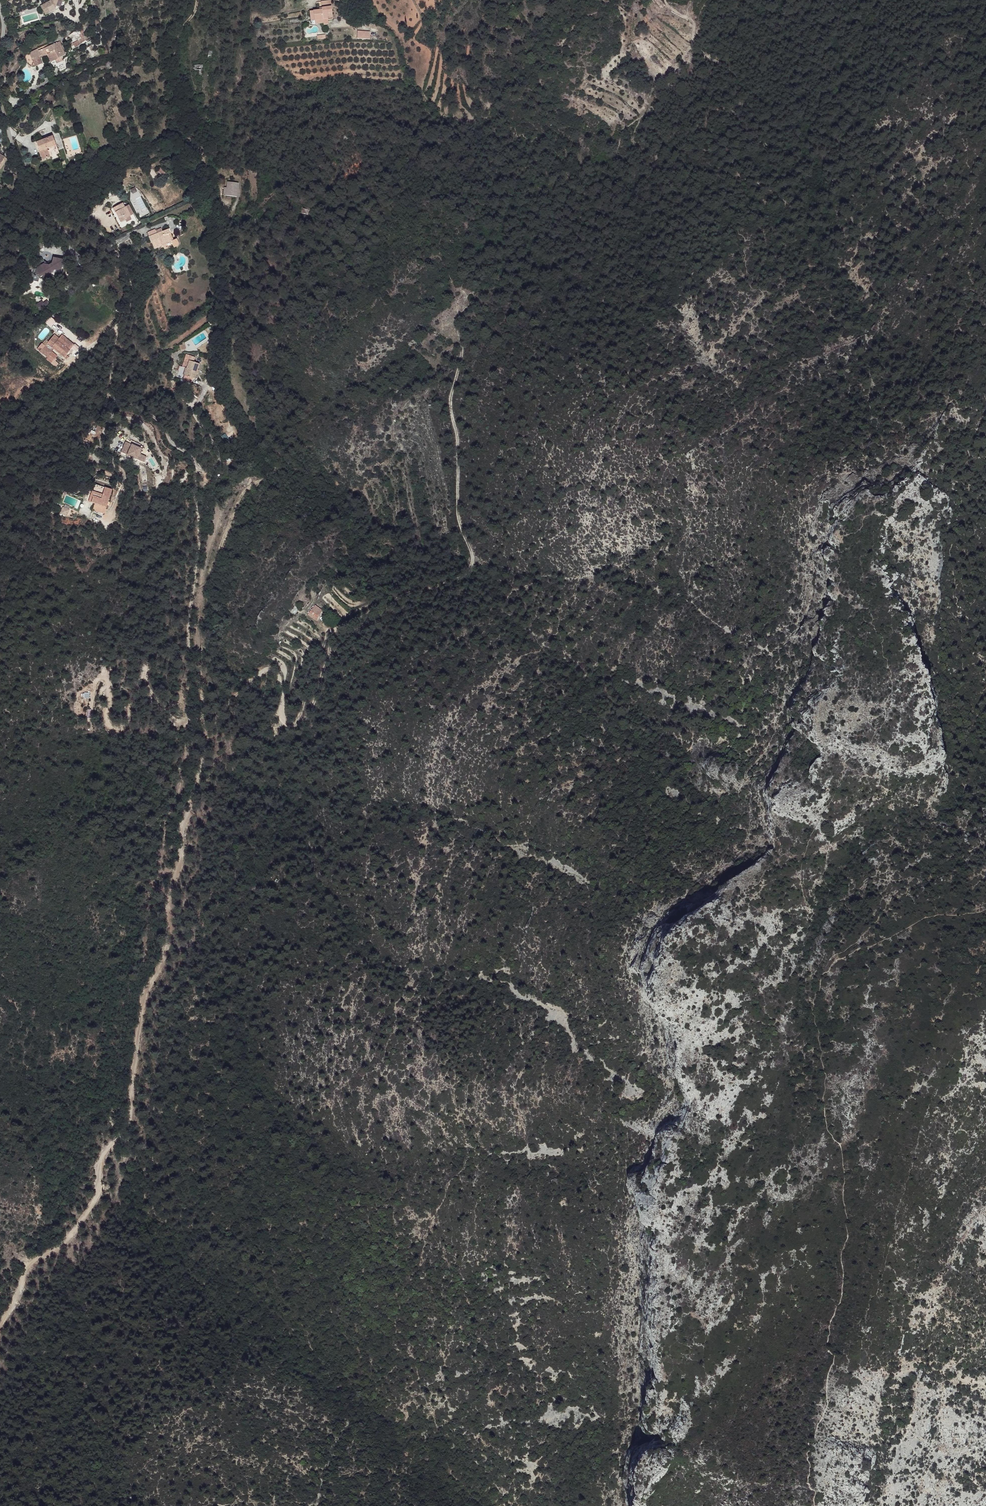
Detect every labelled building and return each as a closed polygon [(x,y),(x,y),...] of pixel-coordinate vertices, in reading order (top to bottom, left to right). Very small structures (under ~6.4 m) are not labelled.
[(50,2),(49,1),(48,5),(42,9),(47,18),(62,10),(66,0),(51,0),(50,2)] [(360,0),(356,4),(362,8),(365,5),(360,0)] [(42,9),(38,11),(43,21),(47,18),(42,9)] [(311,13),(312,23),(328,21),(334,21),(333,9),(324,10),(323,12),(318,12),(311,13)] [(89,38),(85,31),(83,33),(84,34),(81,37),(82,38),(77,41),(80,44),(89,38)] [(370,39),(370,31),(357,31),(357,39),(370,39)] [(57,42),(43,48),(45,55),(52,53),(51,51),(58,49),(59,48),(57,42)] [(58,49),(51,51),(52,53),(54,60),(59,58),(61,57),(58,49)] [(54,142),(38,147),(44,164),(51,162),(60,159),(57,150),(54,142)] [(227,190),(226,199),(238,200),(239,185),(228,185),(227,190)] [(125,201),(114,207),(117,211),(118,211),(123,220),(127,218),(127,217),(130,215),(133,214),(128,205),(127,206),(125,201)] [(303,208),(302,213),(306,214),(308,215),(308,217),(312,217),(314,209),(310,208),(310,209),(303,208)] [(157,229),(149,232),(151,236),(165,231),(163,228),(158,230),(157,229)] [(165,231),(151,236),(155,248),(163,245),(162,242),(171,239),(169,234),(173,233),(171,229),(165,231)] [(178,239),(172,242),(175,248),(179,246),(180,244),(178,239)] [(36,279),(36,281),(43,283),(44,279),(49,275),(48,278),(51,279),(52,281),(53,280),(56,278),(54,276),(55,273),(54,273),(55,270),(64,272),(67,261),(58,259),(56,265),(55,266),(54,267),(48,265),(43,269),(42,270),(38,269),(37,275),(34,276),(36,279)] [(46,301),(41,305),(46,310),(55,304),(51,300),(48,303),(46,301)] [(65,339),(61,335),(51,346),(48,344),(45,347),(43,349),(46,351),(54,358),(58,353),(57,352),(56,351),(59,348),(58,348),(63,341),(65,339)] [(65,339),(63,341),(76,351),(80,346),(68,336),(65,339)] [(63,341),(58,348),(70,358),(76,351),(63,341)] [(187,367),(192,368),(194,357),(198,359),(199,356),(190,353),(187,367)] [(192,368),(190,373),(196,375),(200,376),(205,361),(198,359),(194,357),(192,368)] [(124,435),(116,442),(131,462),(135,459),(130,452),(134,448),(124,435)] [(93,501),(91,509),(103,513),(111,489),(103,486),(100,493),(90,490),(86,499),(93,501)]
